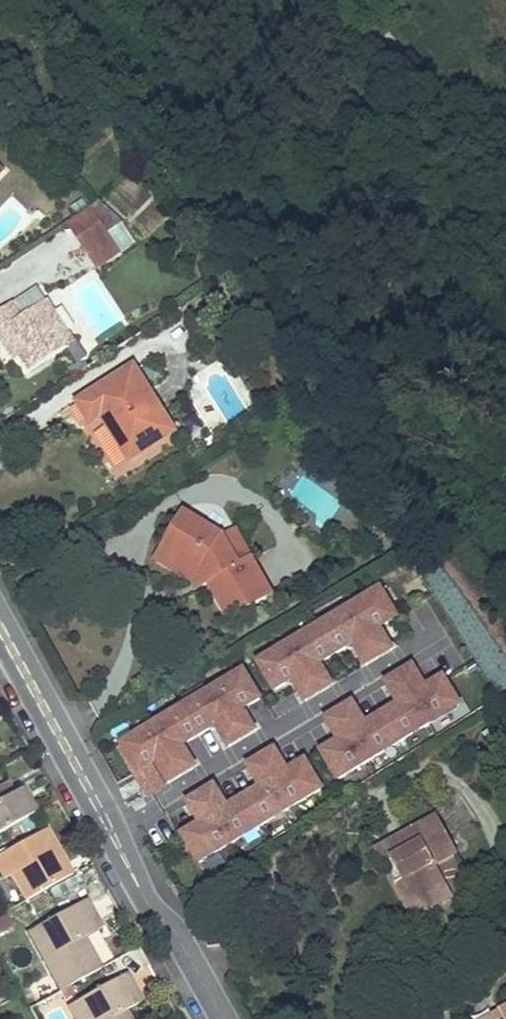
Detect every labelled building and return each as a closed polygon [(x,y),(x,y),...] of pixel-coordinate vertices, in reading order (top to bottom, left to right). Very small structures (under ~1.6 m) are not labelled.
[(106,233),(121,223),(100,202),(90,209),(92,212),(106,233)] [(106,233),(92,212),(71,225),(85,249),(97,268),(121,254),(108,235),(106,233)] [(46,301),(21,317),(12,305),(0,313),(0,336),(4,332),(17,352),(27,368),(70,339),(46,301)] [(4,332),(0,336),(0,338),(11,356),(17,352),(4,332)] [(132,368),(76,403),(88,422),(98,417),(128,461),(173,433),(132,368)] [(183,512),(177,522),(195,533),(202,524),(183,512)] [(177,522),(162,547),(176,556),(172,562),(196,577),(202,589),(210,584),(229,618),(271,594),(250,557),(238,564),(221,535),(202,524),(195,533),(177,522)] [(233,529),(221,535),(238,564),(250,557),(251,557),(233,529)] [(162,547),(154,559),(192,583),(197,592),(202,589),(196,577),(172,562),(176,556),(162,547)] [(380,588),(254,665),(271,693),(289,682),(302,704),(331,687),(318,665),(349,646),(363,668),(392,650),(378,628),(398,616),(380,588)] [(396,706),(364,725),(352,706),(323,723),(335,742),(317,753),(336,784),(461,709),(442,678),(424,689),(411,667),(382,684),(396,706)] [(160,792),(146,768),(153,764),(166,787),(195,770),(182,747),(211,729),(226,753),(255,736),(241,712),(259,702),(241,672),(116,744),(149,799),(160,792)] [(258,790),(226,810),(213,791),(183,809),(195,829),(176,840),(195,872),(323,793),(304,762),(287,773),(275,753),(246,771),(258,790)] [(0,785),(0,832),(36,812),(28,798),(23,801),(18,790),(10,795),(4,783),(0,785)] [(23,788),(18,790),(23,801),(28,798),(23,788)] [(434,818),(405,833),(412,847),(383,862),(412,916),(433,905),(427,894),(443,885),(432,864),(453,852),(434,818)] [(0,854),(0,871),(4,878),(11,875),(25,900),(71,875),(64,861),(57,866),(54,860),(61,856),(46,829),(0,854)] [(405,833),(376,849),(383,862),(412,847),(405,833)] [(61,856),(54,860),(57,866),(64,861),(61,856)] [(443,885),(427,894),(433,905),(450,897),(443,885)] [(85,899),(27,930),(59,990),(99,968),(82,937),(101,927),(85,899)] [(0,913),(0,932),(11,926),(3,912),(0,913)] [(123,1011),(142,1000),(125,974),(68,1004),(76,1018),(128,1018),(123,1011)] [(488,1018),(505,1018),(503,1011),(488,1018)]
